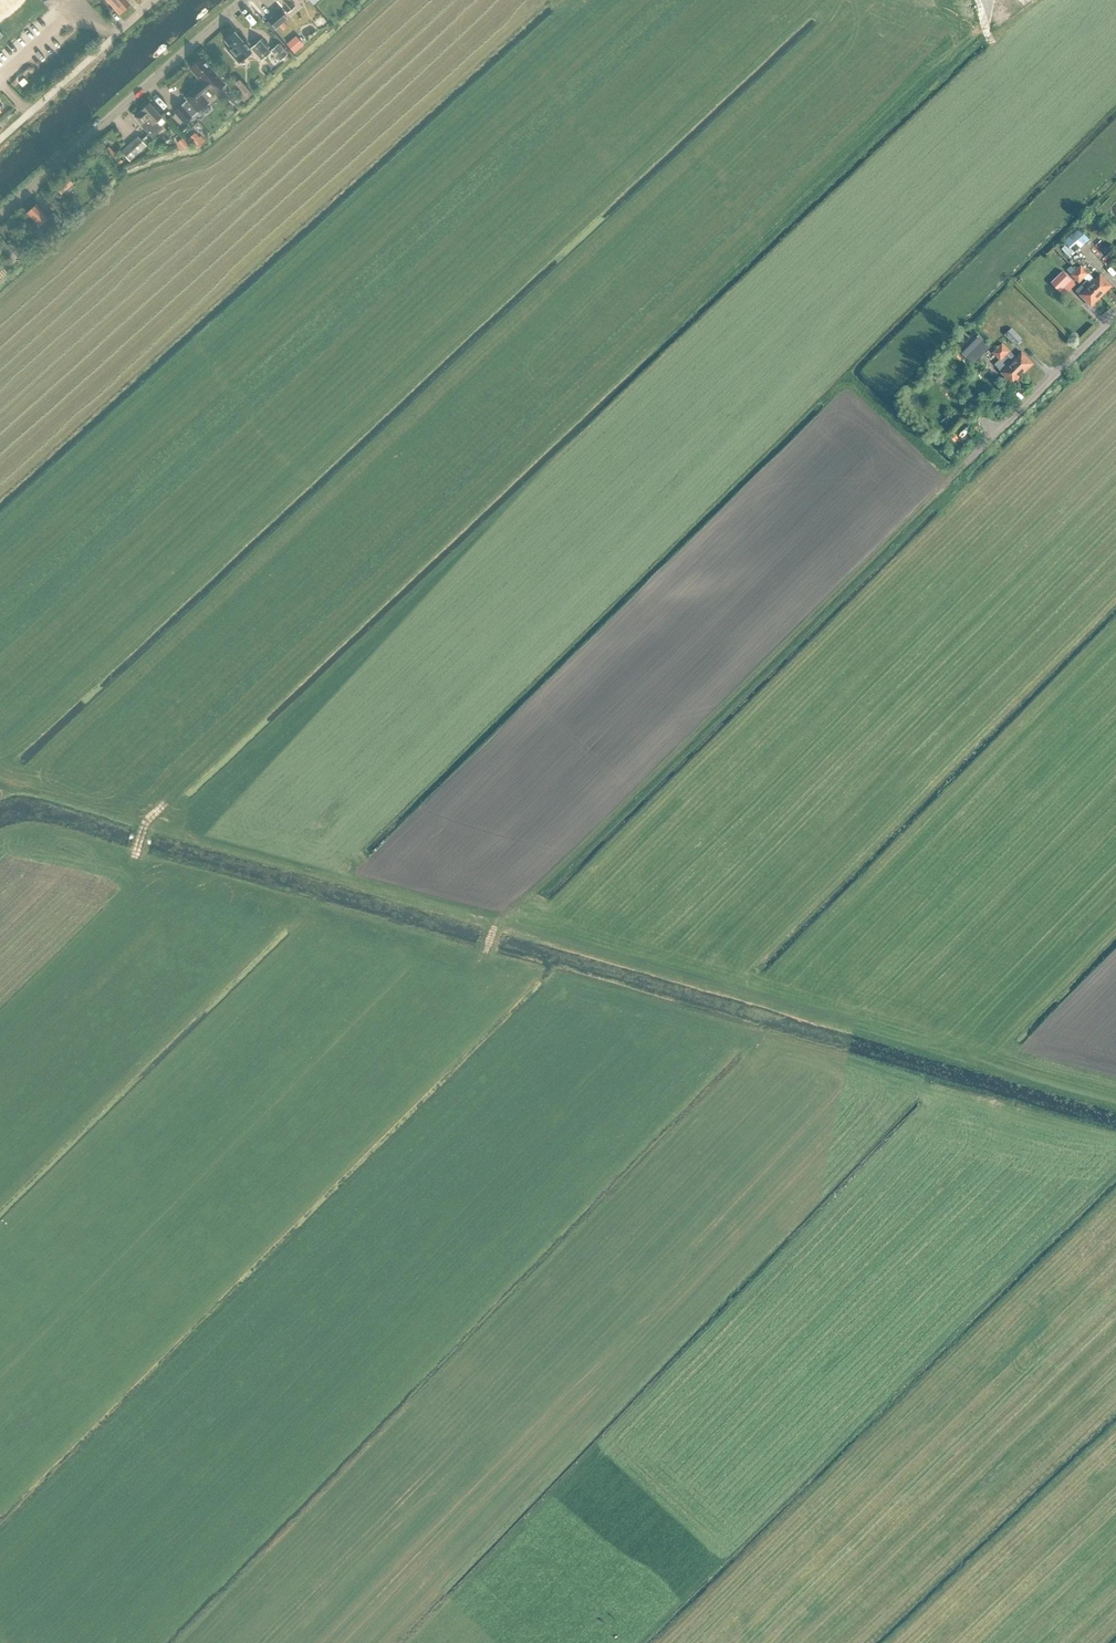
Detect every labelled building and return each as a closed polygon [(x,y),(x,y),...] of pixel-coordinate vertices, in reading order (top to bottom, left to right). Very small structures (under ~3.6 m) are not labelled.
[(119,13),(130,4),(126,0),(107,0),(119,13)] [(295,6),(289,0),(277,0),(287,12),(295,6)] [(276,29),(288,18),(280,9),(268,20),(276,29)] [(283,30),(288,26),(284,21),(279,26),(283,30)] [(234,32),(225,40),(229,45),(226,48),(239,62),(252,51),(249,48),(245,44),(234,32)] [(294,52),(301,46),(293,37),(286,43),(294,52)] [(261,59),(270,52),(260,40),(251,48),(261,59)] [(280,60),(287,54),(278,44),(271,50),(280,60)] [(184,123),(209,102),(207,100),(224,84),(213,72),(201,58),(196,62),(194,62),(192,64),(191,66),(190,67),(202,81),(184,96),(187,99),(174,111),(184,123)] [(27,81),(24,78),(19,82),(22,86),(27,81)] [(241,80),(234,87),(243,97),(250,91),(241,80)] [(234,90),(227,96),(233,103),(240,97),(234,90)] [(152,137),(162,128),(156,122),(162,117),(149,102),(134,116),(142,124),(141,125),(152,137)] [(199,138),(194,132),(187,139),(192,144),(193,143),(198,148),(204,142),(200,137),(199,138)] [(130,160),(147,145),(138,135),(121,151),(130,160)] [(189,143),(184,137),(178,142),(183,148),(189,143)] [(62,193),(74,183),(68,177),(57,187),(62,193)] [(48,217),(36,204),(27,212),(34,220),(30,224),(41,235),(47,229),(49,230),(61,220),(54,212),(48,217)] [(1065,240),(1075,252),(1090,239),(1080,227),(1065,240)] [(1102,236),(1094,242),(1101,250),(1108,244),(1102,236)] [(9,245),(4,240),(0,243),(0,250),(1,251),(9,245)] [(1090,283),(1102,295),(1112,285),(1101,273),(1095,279),(1089,273),(1087,271),(1091,267),(1086,262),(1082,266),(1081,265),(1076,270),(1084,277),(1087,280),(1090,283)] [(1084,277),(1076,270),(1072,265),(1067,269),(1072,274),(1079,282),(1084,277)] [(1051,281),(1060,290),(1072,279),(1063,269),(1051,281)] [(1090,283),(1087,280),(1076,290),(1092,305),(1102,295),(1090,283)] [(1016,345),(1023,338),(1012,327),(1005,333),(1016,345)] [(985,339),(976,329),(959,345),(969,355),(985,339)] [(1012,361),(1023,373),(1034,363),(1022,351),(1017,356),(1003,342),(998,347),(1006,355),(1012,361)] [(1013,383),(1023,373),(1012,361),(1006,355),(998,347),(993,352),(999,359),(995,363),(1003,370),(1002,371),(1013,383)] [(940,383),(943,380),(936,373),(933,377),(940,383)]
